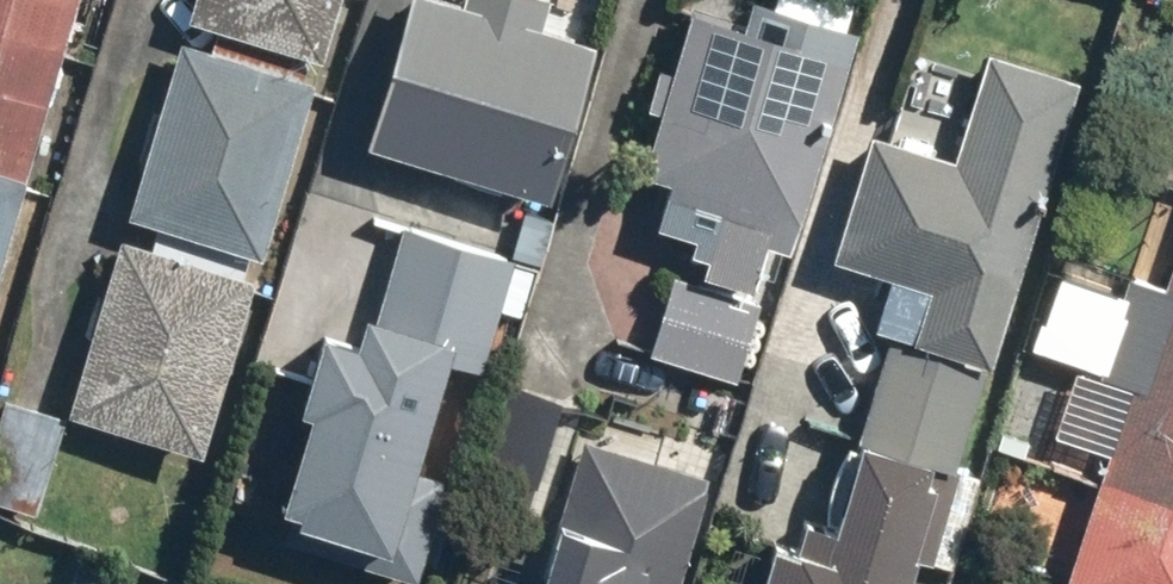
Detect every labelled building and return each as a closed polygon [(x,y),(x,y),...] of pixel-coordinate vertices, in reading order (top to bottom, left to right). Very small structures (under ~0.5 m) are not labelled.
[(79,0),(0,0),(0,267),(79,0)] [(184,18),(320,57),(336,0),(189,0),(184,18)] [(365,141),(549,196),(596,40),(532,20),(539,0),(408,0),(365,141)] [(841,54),(685,7),(637,167),(717,190),(693,271),(751,288),(764,242),(783,247),(841,54)] [(312,76),(177,37),(126,212),(261,251),(312,76)] [(952,155),(866,130),(829,257),(888,274),(872,329),(929,346),(933,331),(993,349),(1074,75),(983,48),(952,155)] [(252,275),(116,236),(65,411),(200,450),(252,275)] [(1060,583),(1172,583),(1172,239),(1060,583)] [(753,297),(663,273),(642,352),(732,376),(753,297)] [(474,337),(358,303),(299,498),(358,515),(362,500),(406,513),(418,473),(431,477),(474,337)] [(774,542),(763,583),(896,583),(929,461),(953,467),(980,365),(882,340),(834,524),(807,517),(799,549),(774,542)] [(3,393),(0,403),(0,502),(31,512),(65,414),(3,393)] [(572,434),(527,583),(674,583),(707,474),(572,434)]
